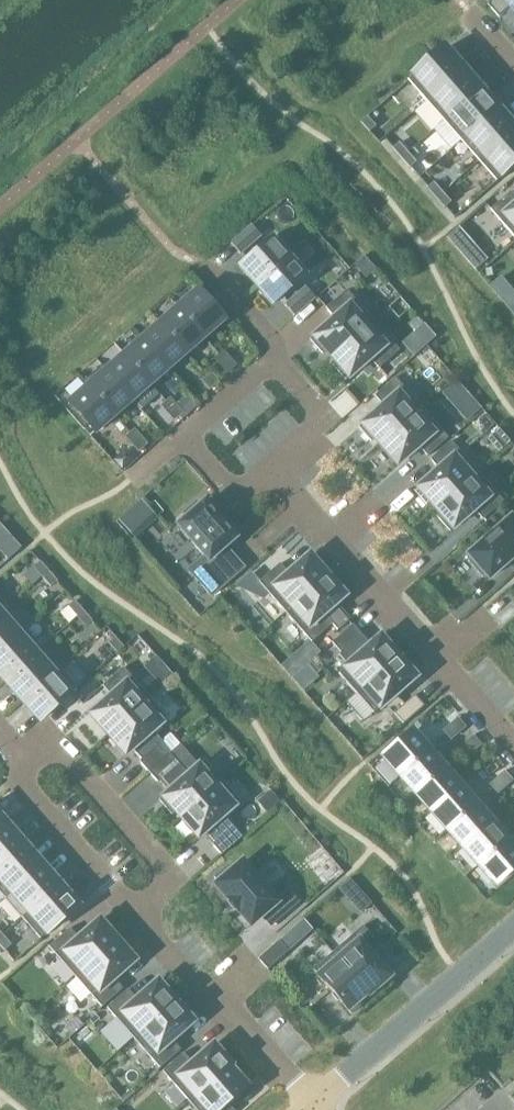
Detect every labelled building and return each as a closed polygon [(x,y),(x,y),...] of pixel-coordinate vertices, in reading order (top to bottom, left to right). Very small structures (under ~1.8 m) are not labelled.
[(506,24),(513,33),(513,0),(485,0),(506,24)] [(447,47),(410,80),(427,100),(465,67),(447,47)] [(465,67),(427,100),(445,120),(482,88),(465,67)] [(482,88),(445,120),(462,141),(500,108),(482,88)] [(513,131),(513,124),(500,108),(462,141),(480,161),(513,131)] [(368,116),(362,122),(370,132),(377,126),(368,116)] [(480,161),(498,181),(513,167),(513,131),(480,161)] [(402,158),(409,152),(400,143),(393,149),(402,158)] [(418,162),(409,152),(402,158),(411,168),(418,162)] [(428,188),(437,198),(444,192),(435,182),(428,188)] [(444,192),(437,198),(446,208),(452,202),(444,192)] [(512,192),(492,210),(513,235),(513,193),(512,192)] [(251,226),(230,244),(240,254),(260,236),(251,226)] [(458,228),(446,238),(458,251),(470,241),(458,228)] [(239,267),(256,285),(293,253),(276,234),(239,267)] [(293,253),(256,285),(272,304),(304,276),(288,258),(294,254),(293,253)] [(305,287),(285,306),(294,316),(314,298),(305,287)] [(346,290),(325,309),(334,319),(310,340),(322,354),(326,350),(331,357),(373,321),(346,290)] [(196,292),(178,308),(204,337),(222,321),(196,292)] [(505,303),(511,310),(513,307),(513,295),(505,303)] [(178,308),(160,323),(186,353),(204,337),(178,308)] [(399,351),(373,321),(331,357),(337,363),(333,366),(345,380),(369,359),(378,369),(399,351)] [(160,323),(142,339),(168,369),(186,353),(160,323)] [(413,356),(435,337),(423,324),(401,343),(413,356)] [(142,339),(124,355),(150,385),(168,369),(142,339)] [(215,359),(221,366),(229,359),(223,353),(215,359)] [(124,355),(106,371),(132,400),(150,385),(124,355)] [(229,359),(221,366),(227,373),(235,366),(229,359)] [(87,387),(113,416),(132,400),(106,371),(101,366),(83,382),(87,387)] [(203,382),(209,388),(217,381),(211,374),(203,382)] [(395,378),(374,396),(383,406),(359,428),(371,441),(374,438),(380,444),(421,408),(395,378)] [(457,381),(443,393),(467,421),(481,409),(457,381)] [(113,416),(87,387),(69,402),(95,432),(113,416)] [(162,406),(168,413),(175,406),(170,399),(162,406)] [(175,406),(168,413),(173,419),(181,413),(175,406)] [(448,438),(421,408),(380,444),(397,464),(418,446),(427,456),(448,438)] [(126,437),(132,444),(140,437),(134,431),(126,437)] [(140,437),(132,444),(138,451),(145,444),(140,437)] [(450,441),(430,460),(439,470),(415,491),(426,505),(430,501),(435,508),(477,472),(450,441)] [(477,472),(435,508),(441,514),(437,517),(449,531),(473,510),(482,520),(503,502),(477,472)] [(187,517),(177,525),(203,556),(188,570),(211,596),(244,568),(225,547),(235,538),(203,502),(200,505),(197,501),(183,513),(187,517)] [(468,555),(471,558),(468,561),(483,577),(486,575),(488,578),(513,556),(513,523),(510,519),(468,555)] [(279,564),(258,582),(285,612),(326,576),(309,556),(288,574),(279,564)] [(33,567),(41,577),(47,572),(38,562),(33,567)] [(47,572),(41,577),(50,587),(55,582),(47,572)] [(326,576),(285,612),(311,642),(332,624),(323,614),(347,593),(335,579),(332,582),(326,576)] [(67,607),(76,617),(81,612),(73,602),(67,607)] [(24,627),(6,607),(0,613),(0,649),(24,627)] [(81,612),(76,617),(84,626),(90,621),(81,612)] [(352,625),(331,643),(341,654),(361,635),(352,625)] [(24,627),(0,649),(0,676),(4,680),(41,647),(24,627)] [(383,634),(338,673),(356,693),(397,657),(391,651),(395,648),(383,634)] [(108,643),(116,653),(122,648),(114,638),(108,643)] [(311,642),(309,640),(280,666),(291,678),(320,653),(311,642)] [(4,680),(21,700),(59,667),(41,647),(4,680)] [(397,657),(356,693),(373,713),(418,674),(406,660),(403,664),(397,657)] [(59,667),(21,700),(39,720),(77,688),(59,667)] [(108,734),(149,698),(123,668),(102,686),(111,696),(91,714),(108,734)] [(402,724),(423,706),(414,695),(393,713),(402,724)] [(167,718),(149,698),(108,734),(125,754),(167,718)] [(457,719),(450,725),(457,733),(464,727),(457,719)] [(457,733),(450,725),(444,731),(451,739),(457,733)] [(383,758),(399,776),(429,750),(413,732),(383,758)] [(170,735),(160,743),(169,754),(179,745),(170,735)] [(466,743),(473,751),(479,745),(473,737),(466,743)] [(169,754),(160,743),(139,762),(148,772),(169,754)] [(399,776),(415,794),(444,768),(429,750),(399,776)] [(181,817),(222,781),(205,761),(188,775),(169,754),(148,772),(157,783),(162,779),(171,790),(160,800),(171,814),(175,811),(181,817)] [(415,794),(430,812),(460,786),(444,768),(415,794)] [(504,773),(497,779),(504,786),(511,780),(504,773)] [(504,786),(497,779),(491,784),(497,792),(504,786)] [(239,801),(222,781),(181,817),(198,837),(239,801)] [(430,812),(446,830),(476,804),(460,786),(430,812)] [(446,830),(462,848),(492,822),(476,804),(446,830)] [(462,848),(478,866),(507,840),(492,822),(462,848)] [(7,826),(0,832),(0,867),(25,845),(7,826)] [(242,837),(233,826),(212,844),(221,855),(242,837)] [(478,866),(493,884),(513,866),(513,848),(507,840),(478,866)] [(8,895),(42,865),(25,845),(0,867),(0,893),(5,898),(8,895)] [(216,884),(228,899),(227,900),(237,911),(239,910),(251,924),(261,916),(270,926),(297,903),(287,891),(275,902),(241,863),(232,871),(228,866),(214,877),(218,882),(216,884)] [(8,895),(25,915),(59,885),(42,865),(8,895)] [(348,878),(339,887),(350,899),(359,891),(348,878)] [(59,885),(25,915),(22,918),(40,939),(78,906),(59,885)] [(48,947),(75,977),(116,941),(111,934),(114,931),(102,918),(78,939),(69,929),(48,947)] [(362,926),(333,952),(369,994),(379,985),(381,987),(390,979),(370,956),(380,947),(362,926)] [(2,935),(0,937),(0,945),(4,950),(10,945),(2,935)] [(116,941),(75,977),(101,1007),(122,989),(113,979),(134,961),(116,941)] [(288,952),(279,941),(258,959),(267,970),(288,952)] [(369,994),(333,952),(332,953),(312,970),(351,1014),(361,1005),(359,1002),(369,994)] [(133,1038),(174,1002),(169,996),(172,992),(160,979),(137,1000),(128,990),(107,1008),(133,1038)] [(180,1008),(174,1002),(133,1038),(159,1068),(180,1050),(171,1040),(195,1019),(183,1005),(180,1008)] [(189,1101),(230,1065),(221,1055),(224,1053),(215,1043),(192,1063),(183,1053),(162,1071),(189,1101)] [(230,1065),(189,1101),(196,1109),(233,1109),(227,1103),(250,1083),(241,1073),(238,1075),(230,1065)]
